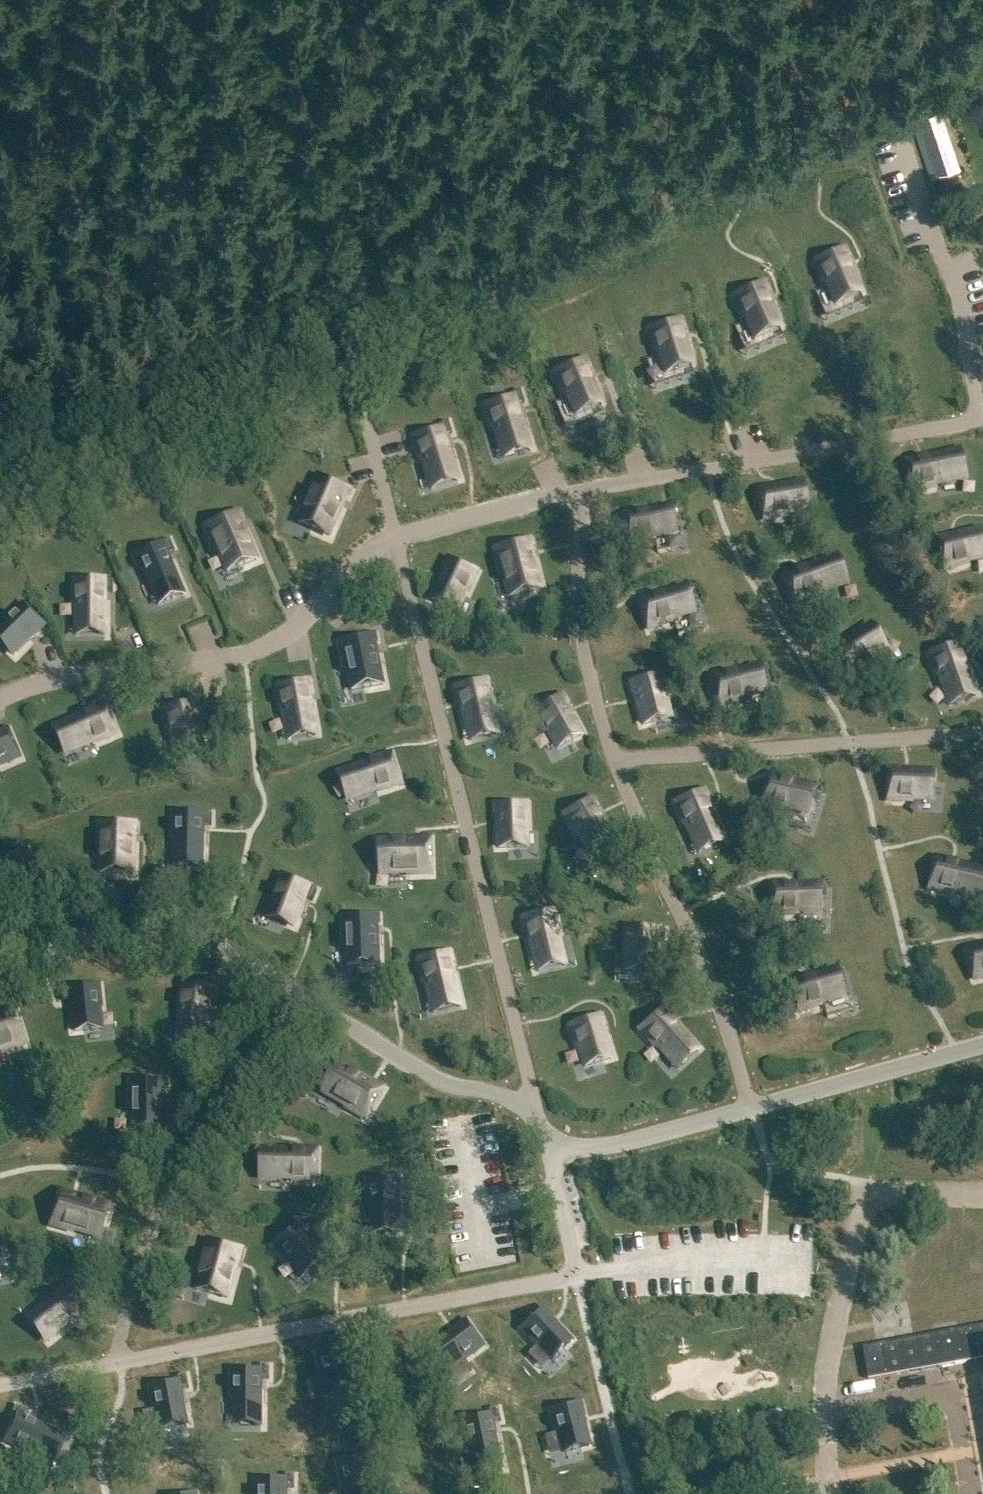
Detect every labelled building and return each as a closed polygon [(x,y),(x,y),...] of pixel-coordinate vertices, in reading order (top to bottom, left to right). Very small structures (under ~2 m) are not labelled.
[(944,112),(920,120),(939,177),(963,169),(944,112)] [(843,254),(818,265),(828,289),(820,293),(825,306),(834,303),(836,307),(862,297),(843,254)] [(763,289),(737,300),(747,324),(739,327),(744,340),(753,337),(755,343),(781,331),(763,289)] [(678,327),(654,334),(666,377),(692,369),(690,364),(699,361),(695,349),(686,352),(678,327)] [(582,364),(557,375),(574,417),(599,406),(596,401),(606,397),(601,385),(592,388),(582,364)] [(514,397),(486,405),(495,431),(501,449),(527,441),(524,433),(525,433),(514,397)] [(441,428),(414,436),(422,462),(423,461),(428,480),(455,472),(452,464),(453,464),(441,428)] [(953,457),(907,459),(908,487),(955,485),(953,457)] [(309,502),(300,524),(329,536),(333,525),(334,525),(349,490),(319,477),(309,502)] [(804,486),(761,487),(762,516),(805,514),(804,486)] [(671,509),(624,517),(628,546),(654,542),(655,550),(672,548),(670,540),(676,538),(671,509)] [(237,513),(207,526),(217,551),(218,550),(227,572),(256,560),(251,549),(251,548),(237,513)] [(936,551),(951,575),(982,555),(982,545),(972,528),(936,551)] [(162,543),(136,554),(147,579),(155,597),(180,586),(177,579),(167,555),(174,552),(170,540),(162,543)] [(528,541),(497,549),(504,575),(510,597),(540,590),(538,578),(528,541)] [(824,559),(785,583),(800,607),(839,583),(824,559)] [(435,595),(433,600),(458,611),(464,596),(465,596),(475,572),(450,560),(435,595)] [(76,607),(76,626),(104,626),(104,618),(104,592),(113,592),(112,580),(104,580),(76,580),(76,607)] [(686,592),(641,603),(648,630),(674,624),(676,632),(690,629),(688,620),(694,618),(686,592)] [(0,630),(0,642),(13,655),(17,652),(44,625),(24,605),(5,624),(5,625),(0,630)] [(866,624),(835,653),(854,674),(885,644),(866,624)] [(373,636),(342,642),(347,668),(352,691),(383,685),(380,673),(381,673),(373,636)] [(958,644),(931,654),(946,697),(973,688),(958,644)] [(759,670),(714,679),(719,707),(745,702),(747,710),(761,708),(759,699),(765,698),(759,670)] [(658,680),(625,707),(642,729),(676,702),(658,680)] [(307,681),(279,686),(283,713),(284,713),(287,732),(314,727),(313,719),(307,681)] [(485,681),(457,688),(466,725),(467,725),(469,732),(495,726),(491,707),(485,681)] [(561,697),(536,711),(549,734),(557,748),(581,735),(579,730),(561,697)] [(193,703),(166,709),(171,735),(172,735),(175,751),(202,745),(201,740),(193,703)] [(71,722),(64,725),(74,751),(92,743),(117,733),(106,707),(71,722)] [(20,757),(9,731),(0,735),(0,766),(20,757)] [(356,769),(348,772),(357,798),(375,791),(375,792),(401,783),(392,756),(356,769)] [(933,773),(890,771),(888,799),(931,801),(933,773)] [(771,778),(763,804),(788,812),(785,821),(799,825),(802,816),(807,818),(815,791),(771,778)] [(703,792),(676,803),(695,846),(721,834),(703,792)] [(590,800),(566,815),(580,838),(590,854),(613,840),(609,833),(610,833),(590,800)] [(525,804),(497,805),(498,843),(499,843),(499,848),(527,847),(526,831),(525,804)] [(175,839),(174,859),(202,860),(202,851),(203,851),(203,813),(175,812),(175,839)] [(101,850),(100,874),(132,874),(132,862),(133,862),(134,824),(101,824),(101,850)] [(393,842),(381,843),(381,874),(405,874),(432,873),(431,841),(393,842)] [(981,871),(936,860),(929,887),(974,898),(981,871)] [(273,902),(267,917),(293,927),(295,922),(309,887),(283,877),(273,902)] [(773,887),(772,915),(799,916),(798,925),(813,925),(813,916),(819,916),(819,888),(773,887)] [(552,912),(525,919),(534,956),(536,963),(563,957),(558,938),(552,912)] [(377,916),(344,917),(346,944),(347,968),(378,966),(378,954),(377,916)] [(627,954),(626,970),(654,972),(654,967),(657,929),(629,928),(627,954)] [(967,951),(974,979),(982,976),(982,947),(967,951)] [(448,954),(420,960),(427,986),(431,1005),(458,999),(456,991),(457,991),(448,954)] [(836,974),(791,986),(798,1013),(824,1006),(826,1015),(840,1012),(837,1003),(843,1001),(836,974)] [(181,1012),(178,1031),(206,1034),(207,1026),(212,989),(184,985),(181,1012)] [(70,989),(62,990),(63,1002),(71,1001),(74,1026),(75,1032),(102,1029),(100,1013),(101,1013),(98,986),(70,989)] [(661,1010),(641,1029),(659,1049),(672,1063),(692,1045),(687,1039),(687,1038),(661,1010)] [(0,1051),(26,1043),(16,1012),(0,1017),(0,1051)] [(599,1017),(572,1026),(580,1052),(580,1051),(585,1067),(611,1058),(610,1053),(599,1017)] [(339,1066),(324,1093),(344,1105),(367,1119),(383,1091),(350,1072),(339,1066)] [(132,1107),(132,1130),(164,1130),(164,1118),(164,1080),(132,1080),(132,1107)] [(271,1151),(270,1179),(289,1179),(289,1180),(316,1181),(317,1152),(279,1151),(279,1152),(271,1151)] [(397,1178),(369,1179),(370,1206),(371,1225),(398,1224),(398,1216),(397,1178)] [(60,1194),(52,1225),(77,1232),(77,1231),(100,1238),(108,1208),(97,1204),(60,1194)] [(296,1226),(274,1244),(291,1265),(301,1277),(323,1261),(319,1256),(320,1256),(296,1226)] [(202,1267),(196,1290),(227,1298),(230,1286),(240,1250),(209,1241),(202,1267)] [(51,1302),(36,1314),(53,1336),(60,1331),(89,1307),(72,1285),(51,1302)] [(542,1310),(522,1330),(540,1349),(552,1360),(571,1342),(571,1343),(572,1342),(542,1310)] [(467,1323),(431,1348),(432,1349),(433,1349),(448,1370),(461,1361),(462,1361),(483,1346),(467,1323)] [(862,1349),(866,1370),(868,1381),(982,1360),(982,1327),(915,1339),(877,1346),(862,1349)] [(345,1347),(318,1354),(324,1380),(328,1395),(354,1389),(354,1390),(355,1390),(347,1355),(355,1353),(352,1341),(344,1343),(345,1347)] [(233,1398),(233,1418),(260,1418),(260,1419),(261,1419),(261,1379),(269,1379),(269,1367),(260,1367),(260,1371),(233,1371),(233,1398)] [(179,1382),(151,1387),(156,1414),(157,1414),(160,1430),(186,1425),(186,1426),(187,1425),(181,1390),(189,1389),(187,1376),(178,1378),(179,1382)] [(580,1404),(552,1411),(559,1437),(563,1453),(589,1446),(589,1447),(591,1447),(580,1404)] [(17,1416),(6,1442),(30,1453),(30,1452),(49,1461),(60,1436),(60,1437),(61,1436),(25,1419),(29,1412),(17,1407),(13,1414),(17,1416)] [(491,1415),(463,1421),(469,1447),(473,1466),(499,1461),(499,1462),(501,1462),(493,1423),(501,1421),(498,1409),(490,1411),(491,1415)] [(286,1488),(294,1488),(294,1476),(286,1476),(286,1480),(258,1480),(257,1493),(286,1493),(286,1488)]
